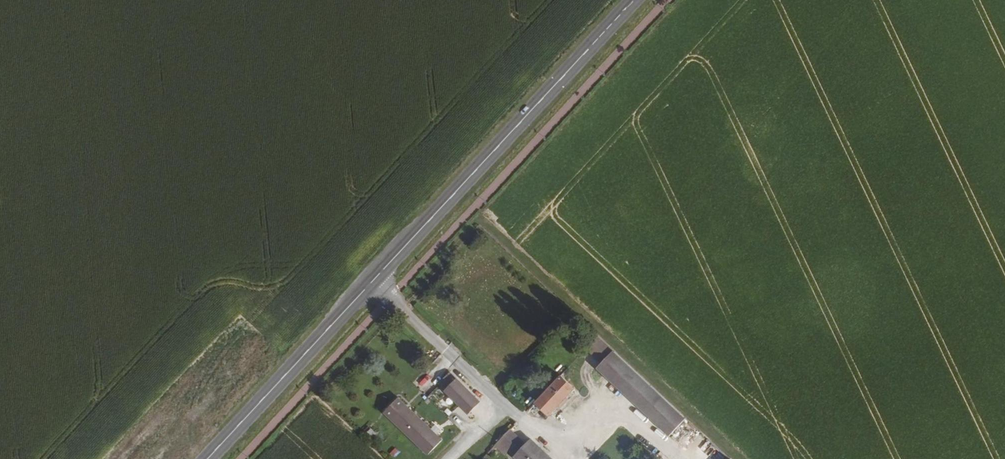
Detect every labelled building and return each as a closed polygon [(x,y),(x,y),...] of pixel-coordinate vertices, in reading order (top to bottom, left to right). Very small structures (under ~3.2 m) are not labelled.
[(604,359),(596,368),(668,435),(684,417),(596,336),(589,345),(604,359)] [(560,375),(535,402),(550,416),(558,407),(561,409),(569,401),(566,398),(575,389),(560,375)] [(454,378),(443,389),(468,413),(479,402),(454,378)] [(397,398),(383,413),(427,455),(442,439),(437,435),(439,433),(430,424),(428,426),(397,398)] [(498,442),(517,458),(551,458),(532,440),(526,446),(510,431),(498,442)] [(556,450),(551,454),(556,458),(565,458),(556,450)]
